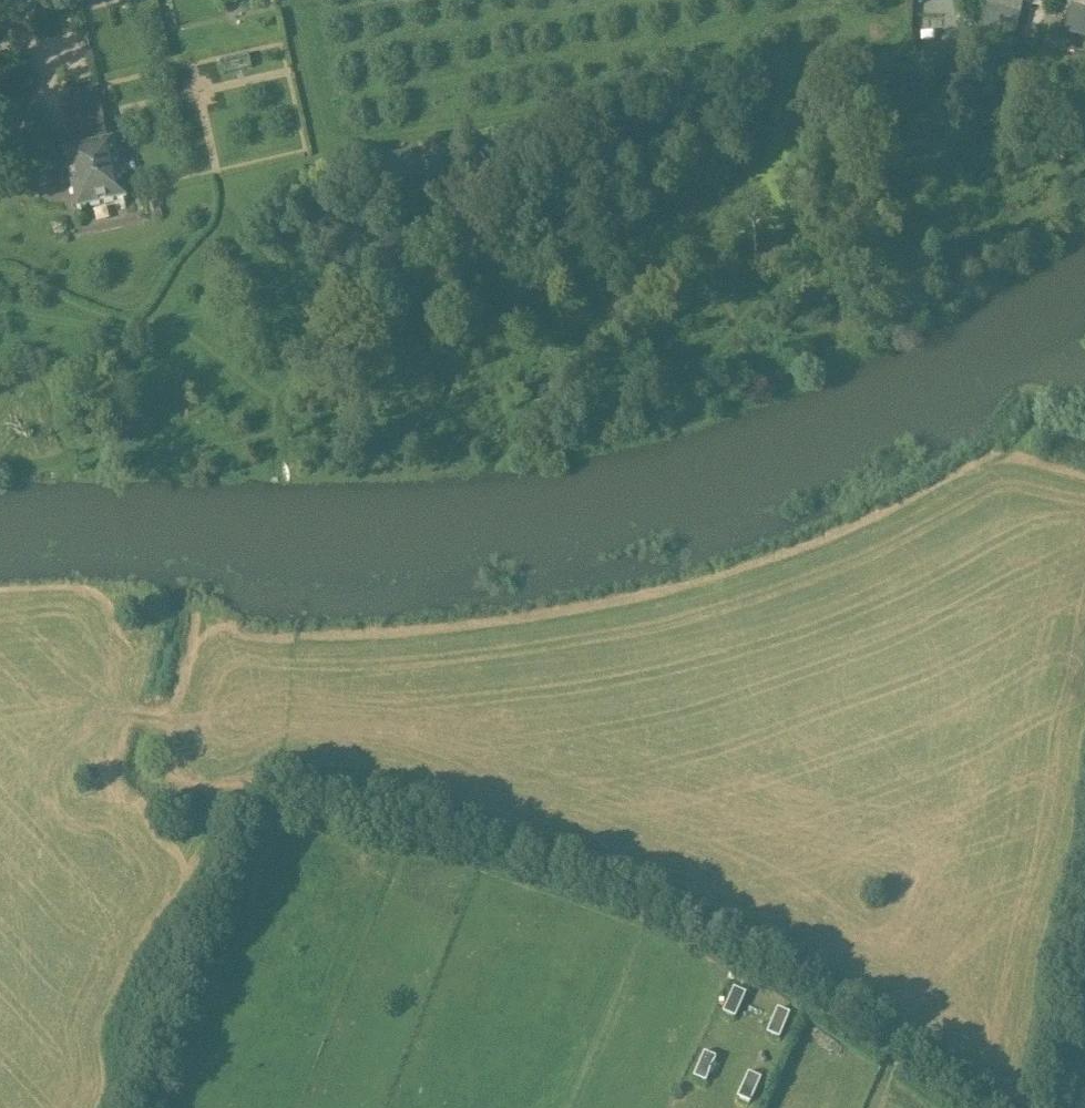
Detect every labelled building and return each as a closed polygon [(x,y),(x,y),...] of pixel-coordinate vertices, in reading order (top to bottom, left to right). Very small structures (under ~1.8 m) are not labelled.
[(1025,0),(989,0),(988,7),(1020,15),(1025,0)] [(1068,6),(1072,7),(1065,35),(1084,40),(1084,0),(1070,0),(1068,6)] [(74,114),(100,109),(96,90),(69,96),(74,114)] [(78,209),(125,199),(113,142),(108,143),(103,123),(77,129),(81,149),(66,153),(78,209)] [(734,986),(728,1011),(741,1014),(747,989),(734,986)] [(779,1007),(771,1033),(784,1037),(793,1011),(779,1007)] [(753,1102),(764,1077),(752,1071),(741,1097),(753,1102)]
